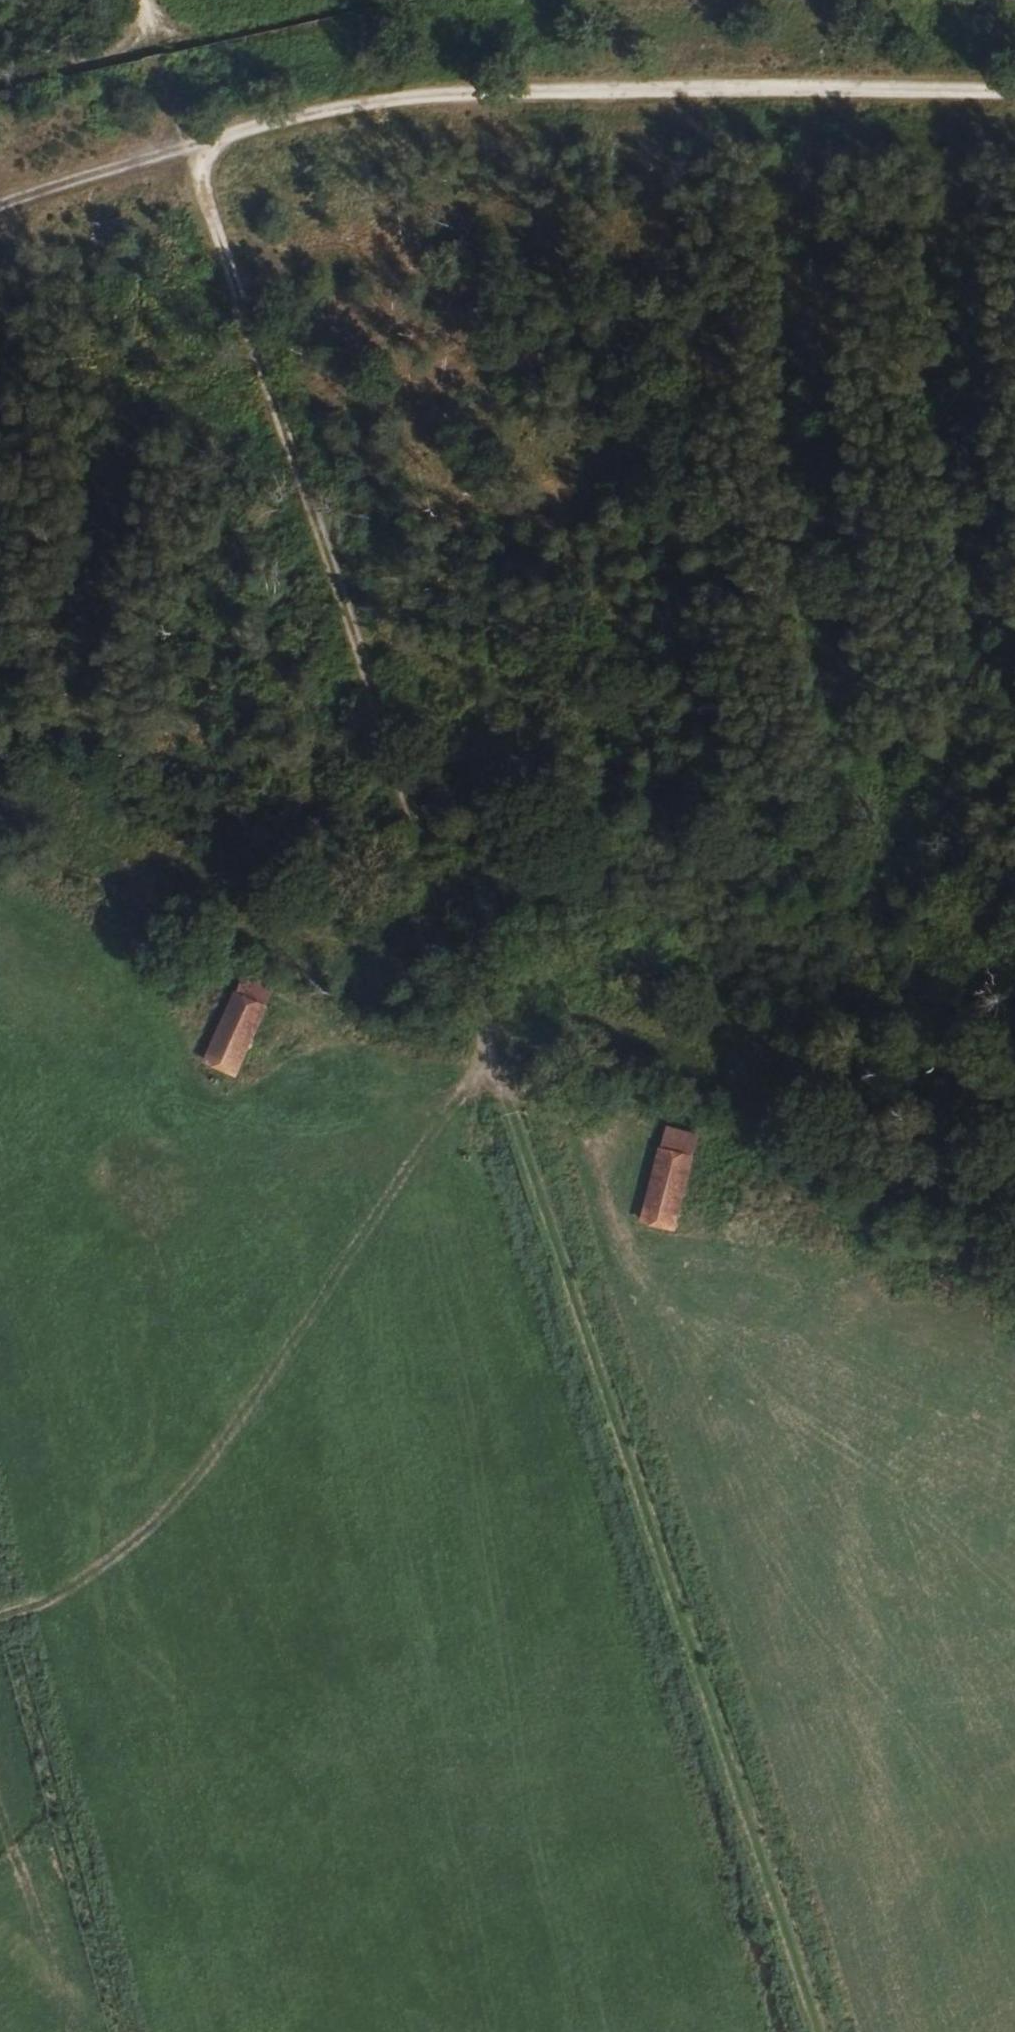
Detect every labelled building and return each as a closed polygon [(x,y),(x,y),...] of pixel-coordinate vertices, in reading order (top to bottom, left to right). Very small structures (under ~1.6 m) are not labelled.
[(246,973),(237,993),(267,1006),(276,986),(246,973)] [(235,992),(204,1062),(237,1079),(268,1007),(267,1006),(237,993),(235,992)] [(668,1127),(662,1148),(693,1156),(701,1136),(668,1127)] [(676,1232),(695,1157),(693,1156),(662,1148),(660,1148),(641,1223),(676,1232)]
